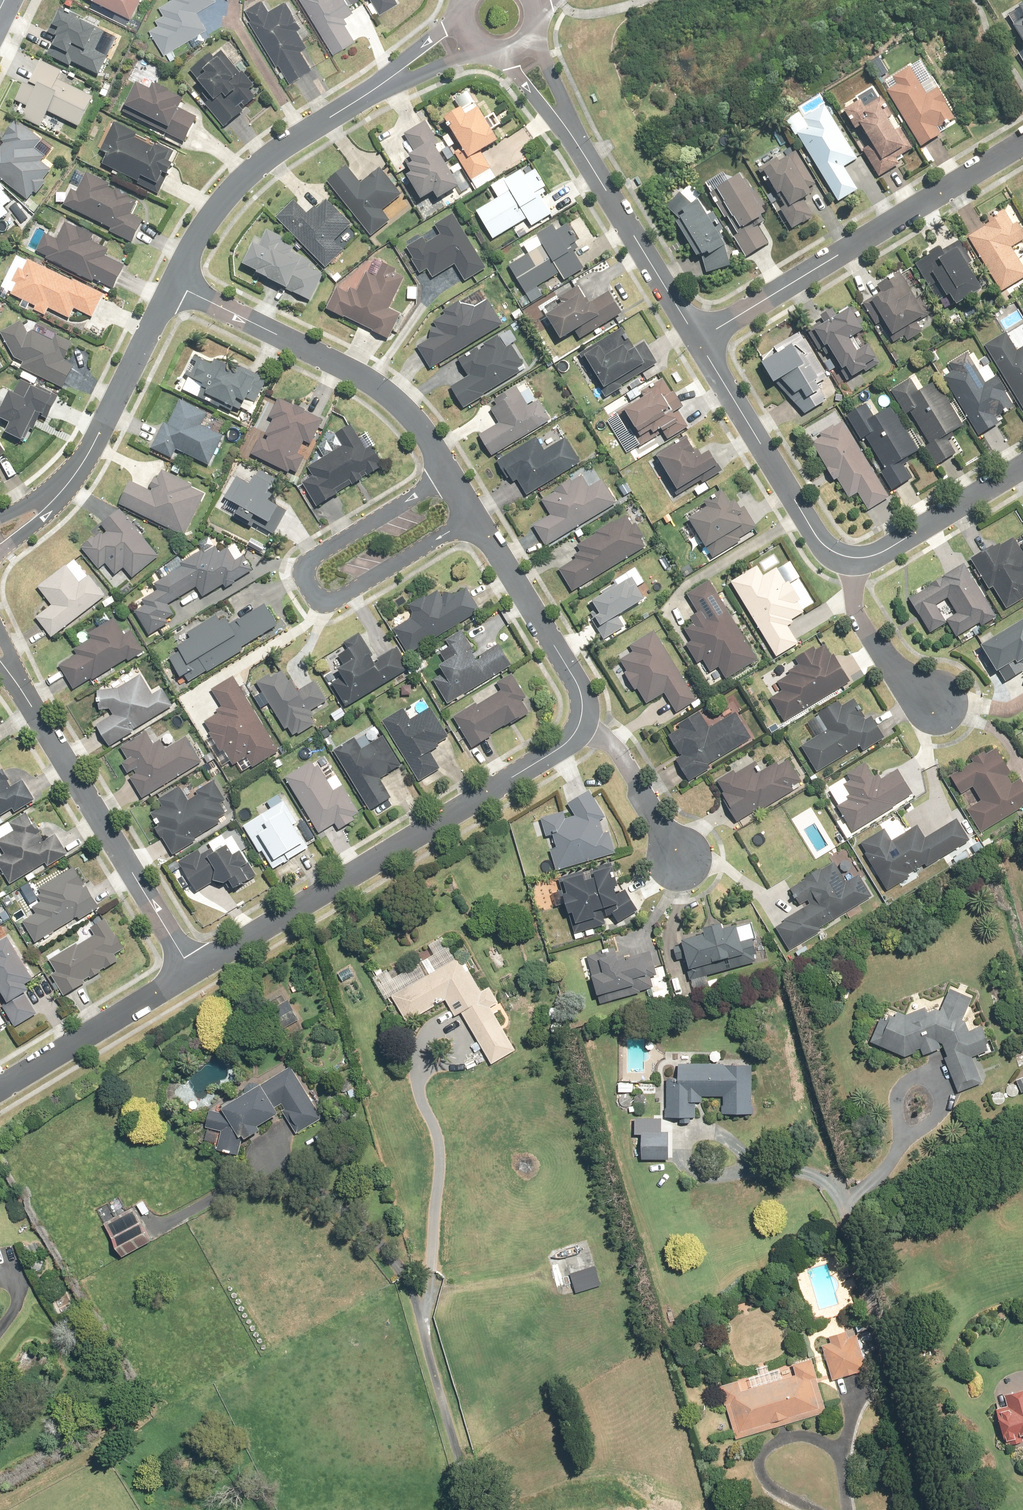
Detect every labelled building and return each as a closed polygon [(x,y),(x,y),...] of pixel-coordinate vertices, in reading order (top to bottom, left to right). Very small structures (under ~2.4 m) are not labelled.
[(129,18),(137,0),(92,0),(129,18)] [(215,2),(214,0),(171,0),(158,8),(162,16),(155,21),(158,26),(148,32),(163,54),(205,28),(196,14),(215,2)] [(283,89),(316,70),(304,50),(316,44),(290,0),(285,0),(269,9),(264,0),(258,0),(238,12),(283,89)] [(331,55),(353,42),(343,26),(347,24),(344,19),(353,13),(344,0),(299,0),(331,55)] [(373,19),(397,4),(394,0),(361,0),(373,19)] [(1010,27),(1022,49),(1022,3),(1005,14),(1012,25),(1010,27)] [(68,68),(71,63),(97,75),(109,50),(98,45),(103,33),(66,14),(64,18),(55,13),(48,27),(55,30),(51,37),(54,38),(49,48),(58,52),(54,60),(68,68)] [(239,74),(220,52),(212,59),(208,55),(189,71),(196,79),(193,81),(210,101),(204,106),(222,128),(241,111),(240,110),(255,97),(248,90),(254,85),(242,71),(239,74)] [(38,128),(46,112),(76,127),(93,93),(59,76),(60,73),(39,62),(27,86),(21,83),(12,101),(26,107),(20,119),(38,128)] [(896,85),(885,92),(919,148),(939,136),(933,128),(940,124),(942,128),(954,121),(929,80),(920,86),(909,67),(891,78),(896,85)] [(133,85),(122,108),(161,127),(159,131),(182,142),(194,118),(176,109),(180,100),(150,86),(147,92),(133,85)] [(894,160),(911,151),(881,97),(879,98),(873,87),(854,98),(857,103),(842,111),(852,131),(858,128),(868,147),(862,150),(877,178),(898,167),(894,160)] [(473,103),(467,93),(453,101),(458,110),(442,119),(459,150),(454,154),(469,180),(488,169),(478,152),(493,143),(471,104),(473,103)] [(805,128),(795,134),(836,202),(855,190),(841,168),(855,159),(823,107),(801,121),(805,128)] [(26,200),(32,192),(34,194),(44,181),(41,178),(52,164),(46,158),(54,148),(42,138),(40,141),(14,121),(3,135),(4,136),(0,141),(3,143),(0,147),(0,180),(26,200)] [(137,182),(158,193),(178,152),(158,142),(156,147),(135,137),(137,132),(113,121),(100,149),(106,152),(101,163),(138,180),(137,182)] [(448,136),(436,142),(426,123),(404,135),(413,152),(406,156),(410,164),(405,167),(409,174),(403,177),(416,201),(431,192),(435,199),(456,187),(438,155),(453,146),(448,136)] [(795,152),(760,171),(774,196),(778,194),(786,208),(781,210),(791,228),(812,217),(802,200),(807,197),(804,192),(814,186),(795,152)] [(345,166),(325,182),(369,235),(388,220),(381,211),(400,195),(379,168),(359,184),(345,166)] [(490,187),(497,198),(475,212),(492,239),(524,218),(528,225),(549,211),(538,195),(543,192),(541,188),(544,186),(533,169),(528,172),(525,166),(504,180),(503,179),(490,187)] [(70,190),(62,205),(109,229),(107,232),(130,243),(142,220),(130,214),(136,202),(128,198),(129,197),(108,186),(109,185),(86,173),(76,193),(70,190)] [(741,174),(713,190),(737,230),(733,232),(735,236),(732,238),(744,257),(766,243),(753,222),(764,216),(754,200),(759,198),(754,191),(752,192),(741,174)] [(698,258),(704,254),(705,257),(700,260),(708,274),(729,262),(719,245),(694,202),(700,198),(691,184),(677,192),(665,208),(675,219),(698,258)] [(292,201),(275,218),(323,268),(341,252),(333,243),(349,227),(324,201),(317,209),(314,207),(306,215),(292,201)] [(967,237),(1000,292),(1022,278),(1022,271),(1008,248),(1022,238),(1022,234),(1016,222),(1012,224),(1003,209),(985,220),(987,224),(967,237)] [(484,270),(451,215),(433,225),(439,235),(425,244),(421,239),(405,248),(412,259),(410,260),(418,275),(426,270),(431,279),(454,265),(464,282),(484,270)] [(46,256),(45,260),(92,283),(92,281),(112,290),(123,266),(104,257),(107,250),(90,242),(92,235),(65,222),(56,241),(43,234),(35,250),(46,256)] [(555,230),(552,225),(521,246),(526,254),(507,267),(529,300),(540,293),(536,287),(558,273),(563,281),(582,268),(572,252),(576,249),(573,243),(576,241),(564,224),(555,230)] [(250,245),(239,266),(253,273),(252,275),(306,302),(321,274),(309,268),(312,264),(291,253),(294,249),(281,242),(283,239),(266,230),(257,248),(250,245)] [(979,291),(964,266),(970,262),(958,241),(939,252),(937,248),(914,261),(943,311),(979,291)] [(68,315),(73,318),(77,308),(98,316),(108,294),(29,258),(24,267),(18,264),(12,279),(18,281),(12,293),(36,304),(33,309),(49,317),(53,308),(68,315)] [(381,263),(375,277),(365,273),(356,291),(349,288),(346,294),(335,289),(325,312),(341,319),(342,316),(372,330),(370,333),(387,341),(399,314),(387,309),(402,278),(393,274),(395,270),(381,263)] [(925,317),(899,271),(878,283),(882,291),(860,303),(873,326),(880,322),(893,344),(904,338),(906,341),(922,332),(916,322),(925,317)] [(582,297),(576,287),(556,299),(559,303),(551,308),(553,311),(543,318),(557,341),(572,332),(578,340),(621,314),(608,292),(589,304),(584,296),(582,297)] [(471,311),(466,302),(458,307),(456,303),(441,312),(444,316),(432,323),(435,326),(424,333),(429,340),(415,348),(429,369),(502,325),(488,301),(471,311)] [(821,349),(825,346),(840,372),(844,369),(849,379),(863,370),(865,373),(878,365),(867,345),(855,352),(848,339),(861,331),(858,327),(862,324),(852,307),(834,317),(830,310),(818,317),(822,325),(811,331),(821,349)] [(12,358),(22,363),(19,369),(60,389),(71,366),(62,362),(71,344),(55,336),(52,342),(29,331),(26,332),(20,321),(0,332),(0,335),(12,358)] [(634,348),(621,327),(577,355),(604,398),(622,387),(621,385),(656,363),(643,343),(634,348)] [(826,381),(797,334),(771,350),(774,355),(757,365),(769,385),(778,380),(789,397),(798,392),(802,399),(793,405),(800,415),(824,400),(816,387),(826,381)] [(984,347),(1022,412),(1022,346),(1015,351),(1005,334),(984,347)] [(461,408),(519,374),(515,368),(521,365),(510,346),(504,350),(496,338),(482,346),(483,348),(478,351),(476,347),(456,360),(466,377),(449,388),(461,408)] [(233,406),(236,408),(242,396),(252,401),(266,373),(229,355),(224,364),(192,349),(177,380),(233,406)] [(952,371),(941,377),(977,436),(997,424),(993,416),(998,413),(1000,417),(1013,409),(987,366),(977,371),(966,353),(947,364),(952,371)] [(915,374),(889,391),(904,415),(909,412),(929,445),(924,448),(935,466),(954,454),(947,442),(953,438),(950,434),(961,427),(960,424),(964,421),(952,400),(947,403),(934,382),(924,388),(915,374)] [(5,392),(0,404),(0,420),(7,423),(2,434),(22,443),(28,429),(32,430),(38,417),(46,420),(56,396),(19,379),(12,395),(5,392)] [(652,387),(639,396),(641,399),(631,405),(620,412),(635,437),(633,438),(638,447),(662,432),(666,439),(687,426),(677,410),(679,409),(660,380),(652,385),(652,387)] [(490,457),(550,421),(537,400),(526,406),(514,386),(490,400),(495,407),(489,411),(497,424),(477,436),(490,457)] [(322,422),(278,399),(267,419),(272,421),(264,436),(266,438),(264,441),(258,438),(249,455),(287,475),(290,469),(296,472),(302,459),(296,455),(303,442),(310,445),(322,422)] [(871,400),(845,416),(864,446),(868,443),(884,470),(879,473),(889,490),(910,477),(903,466),(908,462),(905,458),(917,450),(890,407),(880,413),(871,400)] [(170,459),(174,450),(209,466),(222,436),(219,434),(223,425),(210,418),(205,428),(198,425),(203,414),(178,402),(167,426),(161,423),(149,449),(170,459)] [(888,498),(841,421),(832,427),(831,425),(817,434),(820,439),(810,445),(832,481),(836,479),(848,499),(857,494),(867,510),(888,498)] [(334,435),(341,447),(307,467),(312,477),(301,483),(315,507),(380,469),(376,464),(380,462),(371,447),(374,446),(367,434),(358,439),(350,426),(334,435)] [(674,446),(654,458),(677,496),(700,482),(701,484),(720,472),(716,465),(713,467),(705,454),(701,457),(685,431),(680,435),(682,438),(673,444),(674,446)] [(525,495),(579,463),(564,439),(543,452),(534,438),(493,462),(500,473),(503,470),(512,484),(516,481),(525,495)] [(220,505),(269,530),(285,498),(271,491),(278,477),(260,468),(255,479),(244,473),(239,483),(233,479),(220,505)] [(128,483),(117,505),(182,536),(201,495),(189,489),(191,486),(161,471),(157,480),(153,478),(146,491),(128,483)] [(544,548),(615,505),(600,481),(587,488),(581,478),(571,484),(569,481),(552,491),(553,494),(541,501),(550,516),(532,527),(544,548)] [(702,504),(704,509),(685,520),(703,548),(705,547),(712,558),(739,542),(737,539),(756,527),(743,507),(737,511),(732,502),(726,506),(718,492),(707,499),(708,501),(702,504)] [(157,556),(118,510),(99,525),(106,533),(102,536),(100,533),(92,540),(91,538),(80,547),(98,568),(105,563),(114,574),(121,568),(130,578),(157,556)] [(578,588),(580,592),(589,586),(587,582),(645,546),(640,540),(642,539),(633,525),(630,527),(623,517),(612,523),(611,522),(594,532),(596,534),(576,546),(579,552),(573,556),(575,559),(558,570),(571,592),(578,588)] [(969,559),(987,590),(991,587),(1004,609),(1022,598),(1022,556),(1013,540),(999,548),(996,543),(969,559)] [(167,605),(194,587),(202,599),(222,585),(225,590),(252,572),(235,545),(227,551),(226,549),(217,554),(213,548),(201,555),(198,551),(181,562),(178,557),(153,574),(158,582),(153,585),(156,590),(141,600),(144,605),(134,612),(150,637),(168,624),(165,620),(173,615),(167,605)] [(779,563),(774,554),(760,563),(765,572),(779,563)] [(995,618),(962,564),(930,583),(932,586),(907,601),(928,634),(946,622),(955,637),(979,623),(981,627),(995,618)] [(36,590),(50,605),(34,619),(51,638),(57,633),(60,637),(106,597),(88,576),(79,583),(64,566),(36,590)] [(755,566),(729,582),(775,657),(796,645),(785,627),(792,622),(790,620),(802,613),(795,603),(798,601),(787,583),(785,585),(775,570),(762,577),(755,566)] [(625,574),(628,580),(590,602),(597,615),(592,618),(603,638),(622,626),(616,616),(641,601),(633,588),(641,583),(633,569),(625,574)] [(755,662),(708,581),(685,594),(697,613),(688,618),(692,624),(683,629),(691,642),(684,645),(695,665),(703,660),(710,672),(717,668),(724,680),(755,662)] [(465,589),(454,596),(441,594),(440,596),(437,592),(423,600),(422,597),(405,607),(412,619),(393,630),(408,654),(478,612),(465,589)] [(169,654),(185,682),(247,647),(244,643),(283,621),(272,602),(234,624),(227,610),(177,638),(181,646),(168,653),(169,654)] [(122,635),(114,619),(85,635),(88,640),(73,649),(76,654),(57,664),(71,689),(90,679),(126,660),(127,662),(142,653),(130,631),(122,635)] [(1022,620),(978,647),(994,672),(997,671),(1004,682),(1022,669),(1022,666),(1022,665),(1022,664),(1022,622),(1022,620)] [(445,705),(510,665),(498,645),(472,660),(469,654),(473,652),(460,630),(435,645),(446,662),(427,674),(445,705)] [(694,700),(652,632),(628,647),(631,652),(618,660),(625,672),(622,674),(633,691),(636,689),(646,705),(664,694),(675,712),(694,700)] [(347,705),(409,670),(396,648),(371,662),(368,657),(371,655),(359,634),(342,644),(352,661),(335,672),(343,687),(338,690),(347,705)] [(783,721),(849,681),(834,656),(830,658),(823,645),(814,651),(812,648),(794,658),(798,665),(787,672),(789,675),(777,682),(782,691),(769,699),(783,721)] [(99,722),(112,743),(178,705),(167,688),(153,687),(143,672),(123,685),(102,688),(102,708),(113,708),(114,713),(108,717),(99,722)] [(267,676),(256,683),(283,727),(284,727),(290,736),(295,733),(297,735),(312,725),(309,719),(313,717),(310,712),(327,702),(314,682),(297,693),(290,682),(288,684),(280,672),(269,679),(267,676)] [(475,703),(452,718),(471,748),(490,736),(489,733),(508,721),(510,724),(527,714),(519,701),(524,697),(509,674),(495,683),(500,691),(476,706),(475,703)] [(224,706),(203,719),(223,751),(225,749),(235,765),(248,756),(255,767),(282,750),(234,676),(213,690),(224,706)] [(816,771),(859,745),(863,751),(882,740),(869,718),(863,721),(852,701),(841,708),(837,702),(816,714),(818,717),(807,724),(816,738),(801,747),(816,771)] [(409,719),(402,708),(380,722),(418,782),(438,769),(428,754),(438,747),(436,744),(446,737),(428,707),(409,719)] [(335,723),(345,716),(340,708),(330,716),(335,723)] [(749,741),(735,714),(708,729),(698,712),(676,725),(679,729),(667,736),(679,756),(674,759),(687,782),(708,770),(706,765),(749,741)] [(140,799),(200,762),(185,737),(164,750),(159,741),(151,745),(144,734),(120,748),(127,760),(120,765),(127,775),(133,771),(135,775),(128,780),(140,799)] [(353,738),(332,751),(369,811),(389,798),(378,780),(399,766),(381,737),(360,750),(353,738)] [(1022,807),(1022,787),(1018,780),(1011,784),(1007,777),(1010,776),(994,749),(984,755),(983,752),(970,760),(972,764),(948,778),(959,795),(972,787),(981,802),(965,811),(979,833),(1022,807)] [(18,806),(22,811),(40,800),(26,779),(16,786),(13,781),(14,780),(0,757),(0,818),(18,806)] [(756,812),(791,792),(789,787),(799,782),(787,761),(778,766),(776,762),(759,772),(754,763),(734,775),(733,772),(716,781),(723,794),(721,795),(737,822),(755,811),(756,812)] [(309,763),(284,779),(318,832),(333,822),(339,831),(354,822),(351,817),(357,813),(334,776),(326,781),(317,767),(313,769),(309,763)] [(893,805),(911,794),(897,769),(878,780),(875,775),(871,778),(864,765),(845,776),(848,781),(829,792),(852,831),(894,807),(893,805)] [(179,787),(157,800),(160,806),(146,815),(172,857),(196,842),(195,840),(224,822),(221,816),(226,813),(220,804),(225,801),(212,781),(186,797),(179,787)] [(566,805),(573,817),(563,820),(561,813),(539,819),(544,836),(550,834),(555,848),(548,850),(555,871),(613,854),(607,833),(602,835),(599,823),(604,820),(588,792),(566,805)] [(273,807),(242,827),(258,854),(260,853),(271,870),(306,849),(283,812),(278,815),(273,807)] [(52,861),(55,865),(73,854),(60,833),(49,841),(44,833),(46,832),(33,811),(0,831),(0,837),(10,853),(0,860),(0,861),(14,884),(52,861)] [(968,842),(956,821),(924,839),(917,826),(904,834),(896,821),(860,841),(866,852),(863,854),(884,890),(906,878),(904,875),(924,864),(925,866),(968,842)] [(188,896),(211,881),(217,889),(226,883),(230,890),(254,875),(247,865),(245,866),(237,854),(230,859),(222,847),(217,850),(211,841),(176,863),(180,870),(174,874),(188,896)] [(818,929),(846,911),(850,919),(862,911),(858,904),(870,896),(857,875),(845,883),(832,862),(821,869),(820,866),(801,877),(804,880),(788,890),(798,905),(806,900),(807,903),(781,920),(782,922),(774,927),(788,949),(819,930),(818,929)] [(89,886),(78,867),(43,888),(46,894),(43,896),(45,900),(35,907),(39,914),(26,922),(38,942),(81,916),(82,919),(104,906),(91,885),(89,886)] [(606,868),(559,881),(563,893),(559,894),(565,914),(569,913),(573,927),(570,927),(572,934),(633,916),(625,890),(613,893),(606,868)] [(95,927),(99,935),(84,944),(82,942),(52,959),(60,973),(55,975),(68,997),(90,984),(87,979),(96,974),(97,976),(104,972),(103,970),(112,965),(114,966),(123,961),(119,955),(128,949),(110,918),(95,927)] [(706,977),(753,962),(751,955),(754,954),(750,939),(753,938),(749,925),(734,929),(733,924),(720,928),(718,923),(699,929),(700,933),(677,939),(693,990),(709,985),(706,977)] [(405,1023),(444,1000),(454,1017),(459,1014),(488,1064),(512,1051),(488,1008),(497,1003),(488,987),(479,992),(446,934),(427,944),(429,948),(413,957),(418,965),(392,980),(387,970),(371,979),(383,1000),(390,997),(405,1023)] [(0,956),(0,976),(15,1002),(8,1006),(19,1025),(41,1012),(30,994),(36,991),(33,984),(41,979),(16,936),(0,946),(0,950),(3,955),(0,956)] [(599,1004),(638,992),(638,990),(652,986),(649,977),(655,975),(648,951),(624,959),(623,955),(616,957),(613,946),(599,950),(600,953),(578,959),(584,979),(589,978),(594,996),(596,996),(599,1004)] [(349,968),(337,973),(340,982),(353,976),(349,968)] [(941,1048),(945,1058),(943,1059),(957,1093),(980,1083),(969,1057),(987,1049),(978,1026),(967,1031),(962,1019),(972,999),(949,988),(939,1009),(928,1013),(925,1007),(903,1017),(883,1008),(868,1041),(903,1057),(924,1048),(927,1054),(941,1048)] [(299,1020),(287,1002),(259,1020),(271,1039),(299,1020)] [(242,1153),(246,1135),(281,1113),(293,1133),(324,1113),(292,1062),(223,1106),(225,1110),(211,1107),(207,1124),(221,1128),(217,1147),(242,1153)] [(750,1064),(677,1063),(676,1118),(694,1119),(694,1103),(701,1103),(701,1096),(721,1097),(721,1115),(749,1115),(750,1064)] [(1014,1082),(1020,1095),(1022,1093),(1022,1078),(1014,1082)] [(631,1084),(618,1084),(618,1093),(631,1093),(631,1084)] [(659,1119),(633,1118),(633,1134),(639,1134),(638,1159),(664,1160),(665,1132),(659,1132),(659,1119)] [(106,1223),(126,1254),(157,1235),(138,1203),(106,1223)] [(829,1343),(820,1345),(831,1380),(860,1371),(851,1341),(847,1342),(843,1332),(828,1338),(829,1343)] [(736,1440),(825,1412),(809,1360),(792,1365),(794,1374),(740,1391),(737,1381),(716,1388),(722,1407),(725,1406),(736,1440)] [(1002,1396),(1004,1406),(992,1410),(1003,1447),(1022,1441),(1022,1440),(1022,1439),(1022,1438),(1022,1390),(1002,1396)]
